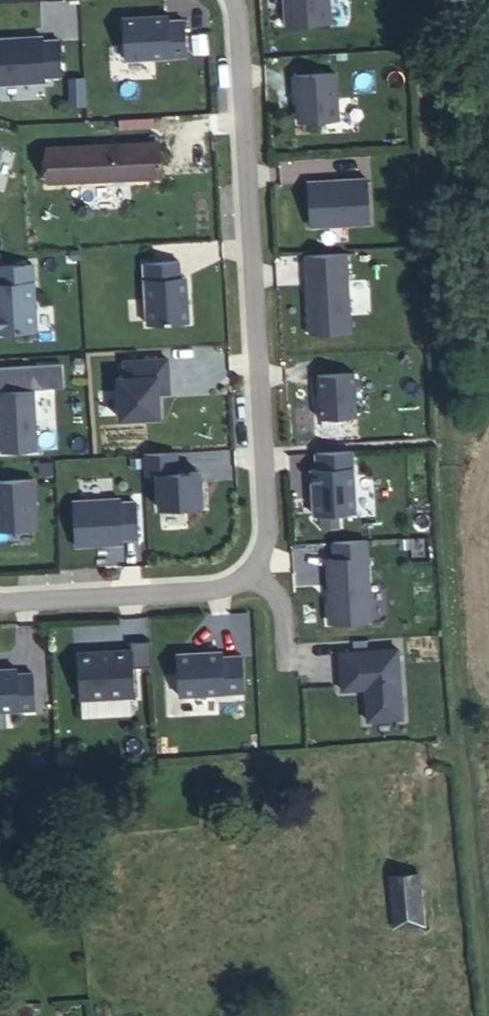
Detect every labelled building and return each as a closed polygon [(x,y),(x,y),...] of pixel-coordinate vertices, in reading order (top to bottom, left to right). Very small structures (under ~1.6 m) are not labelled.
[(332,0),(285,0),(285,21),(333,21),(332,0)] [(123,12),(123,55),(187,55),(187,11),(123,12)] [(64,79),(63,32),(0,34),(0,80),(64,79)] [(340,117),(340,69),(295,69),(295,117),(340,117)] [(141,186),(140,166),(139,155),(28,163),(30,192),(141,186)] [(139,155),(140,166),(151,165),(151,155),(139,155)] [(309,177),(310,223),(371,222),(370,175),(309,177)] [(352,330),(351,250),(307,251),(308,330),(352,330)] [(146,320),(187,320),(187,257),(145,257),(146,320)] [(38,260),(0,260),(0,330),(38,330),(38,260)] [(357,414),(357,370),(319,369),(318,413),(357,414)] [(37,387),(0,387),(0,448),(38,448),(37,387)] [(312,509),(355,511),(357,445),(315,444),(312,509)] [(144,449),(144,471),(157,471),(157,501),(205,502),(205,449),(144,449)] [(38,527),(38,476),(0,476),(0,527),(38,527)] [(74,495),(74,542),(141,541),(141,494),(74,495)] [(329,620),(371,619),(370,537),(328,537),(329,620)] [(79,623),(81,698),(137,696),(136,665),(152,664),(150,621),(79,623)] [(403,717),(402,645),(339,646),(340,692),(366,691),(366,717),(403,717)] [(178,692),(245,690),(244,648),(177,649),(178,692)] [(36,709),(35,669),(19,669),(19,664),(0,665),(0,710),(36,709)] [(425,939),(420,887),(387,890),(392,943),(425,939)]
